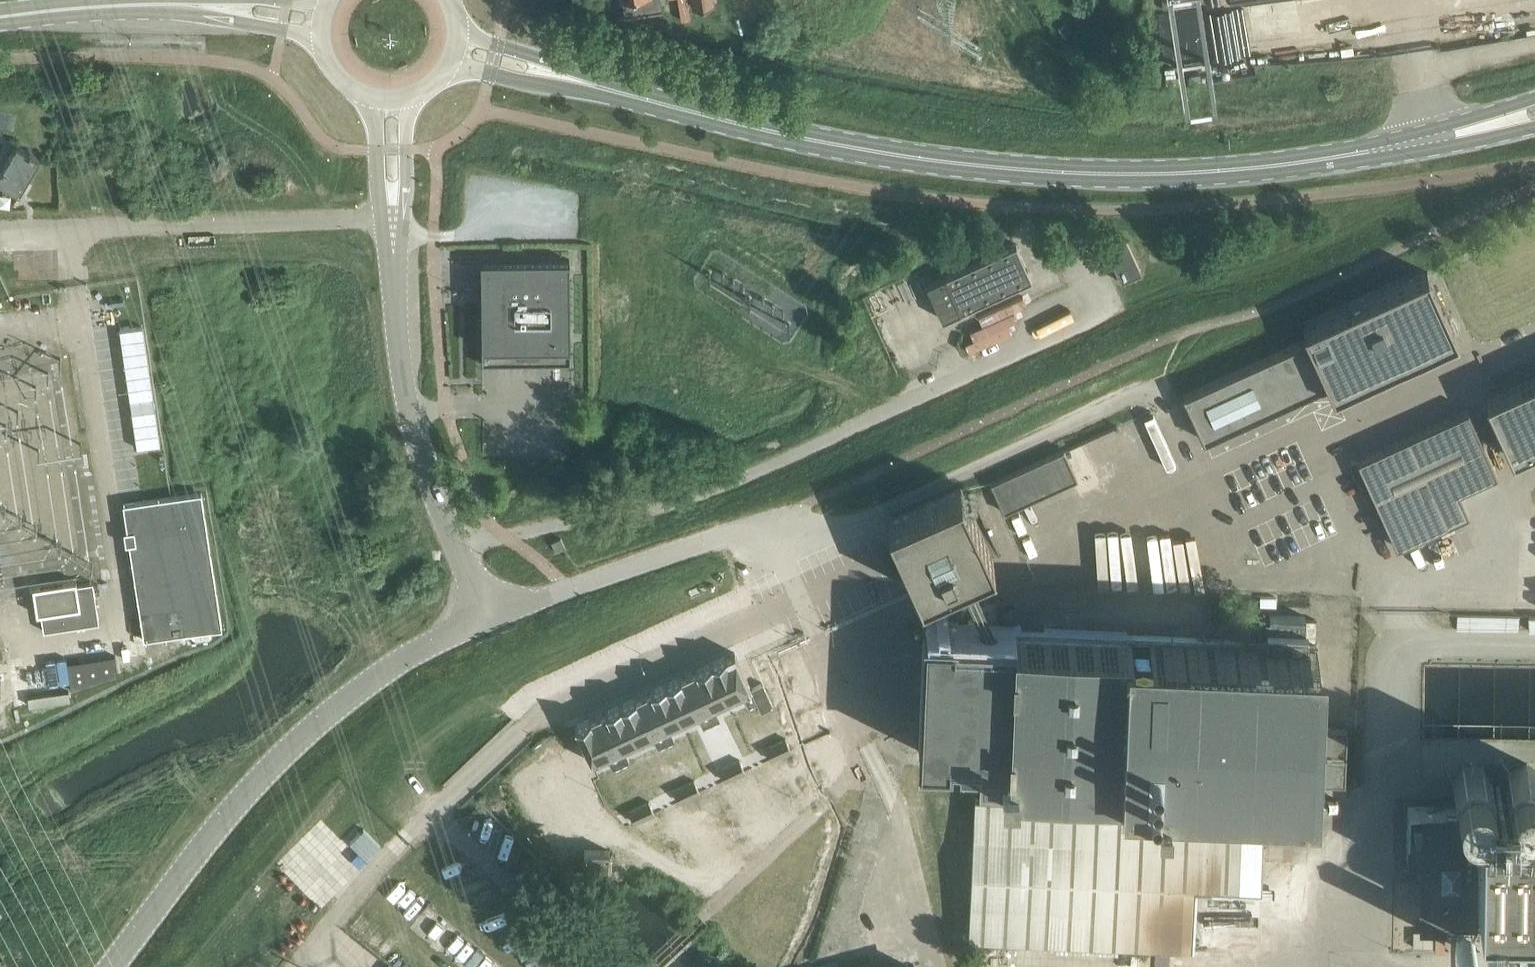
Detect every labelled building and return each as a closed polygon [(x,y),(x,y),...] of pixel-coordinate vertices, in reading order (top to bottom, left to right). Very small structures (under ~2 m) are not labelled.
[(627,15),(661,10),(660,0),(625,0),(627,15)] [(34,152),(30,150),(30,151),(17,144),(0,173),(0,180),(20,191),(40,157),(34,154),(34,152)] [(1105,244),(1108,251),(1122,281),(1142,272),(1125,235),(1105,244)] [(927,284),(943,318),(1033,278),(1017,243),(927,284)] [(481,259),(482,362),(571,362),(570,259),(481,259)] [(1184,394),(1205,439),(1329,383),(1334,393),(1458,336),(1428,271),(1304,327),(1308,337),(1184,394)] [(1513,457),(1534,447),(1534,377),(1487,399),(1513,457)] [(1460,491),(1498,473),(1469,408),(1358,458),(1395,540),(1470,513),(1460,491)] [(991,482),(1005,511),(1078,478),(1065,448),(991,482)] [(888,520),(921,593),(994,560),(961,487),(888,520)] [(124,503),(145,638),(223,626),(202,491),(124,503)] [(42,613),(45,630),(100,622),(93,581),(78,583),(77,579),(33,586),(38,613),(42,613)] [(961,752),(961,766),(1008,767),(1008,774),(1147,779),(1146,798),(1180,800),(1181,784),(1312,786),(1312,782),(1346,784),(1348,727),(1314,726),(1318,642),(1305,641),(1306,616),(1270,614),(1270,624),(1257,623),(1256,640),(1014,629),(1014,633),(953,630),(953,627),(925,626),(924,646),(919,750),(948,752),(948,751),(961,752)] [(735,651),(712,662),(729,699),(743,692),(749,706),(758,702),(762,711),(774,705),(772,700),(763,682),(752,687),(735,651)] [(116,655),(69,662),(73,689),(119,674),(116,655)] [(712,662),(689,672),(712,723),(721,719),(714,705),(729,699),(712,662)] [(18,664),(10,665),(17,706),(26,704),(18,664)] [(689,672),(667,683),(683,719),(698,713),(704,727),(712,723),(689,672)] [(667,683),(644,693),(667,743),(676,740),(669,726),(683,719),(667,683)] [(644,693),(621,703),(638,740),(652,733),(659,747),(667,743),(644,693)] [(621,703),(599,714),(622,764),(630,760),(624,746),(638,740),(621,703)] [(622,764),(599,714),(575,724),(592,761),(607,754),(613,768),(622,764)] [(766,747),(772,759),(792,750),(786,738),(766,747)] [(740,759),(730,764),(736,775),(746,771),(740,759)] [(736,775),(730,764),(720,768),(726,780),(736,775)] [(695,779),(685,784),(690,796),(700,791),(695,779)] [(690,796),(685,784),(675,788),(680,800),(690,796)] [(969,936),(1239,949),(1259,950),(1261,912),(1305,914),(1307,869),(1263,867),(1265,809),(976,797),(969,936)] [(650,800),(640,805),(645,816),(655,812),(650,800)] [(645,816),(640,805),(630,809),(635,821),(645,816)] [(1477,921),(1477,901),(1534,902),(1534,808),(1408,806),(1408,858),(1431,859),(1431,880),(1426,880),(1425,920),(1477,921)] [(585,849),(584,874),(610,875),(611,850),(585,849)] [(838,959),(817,964),(818,966),(840,966),(838,959)]
